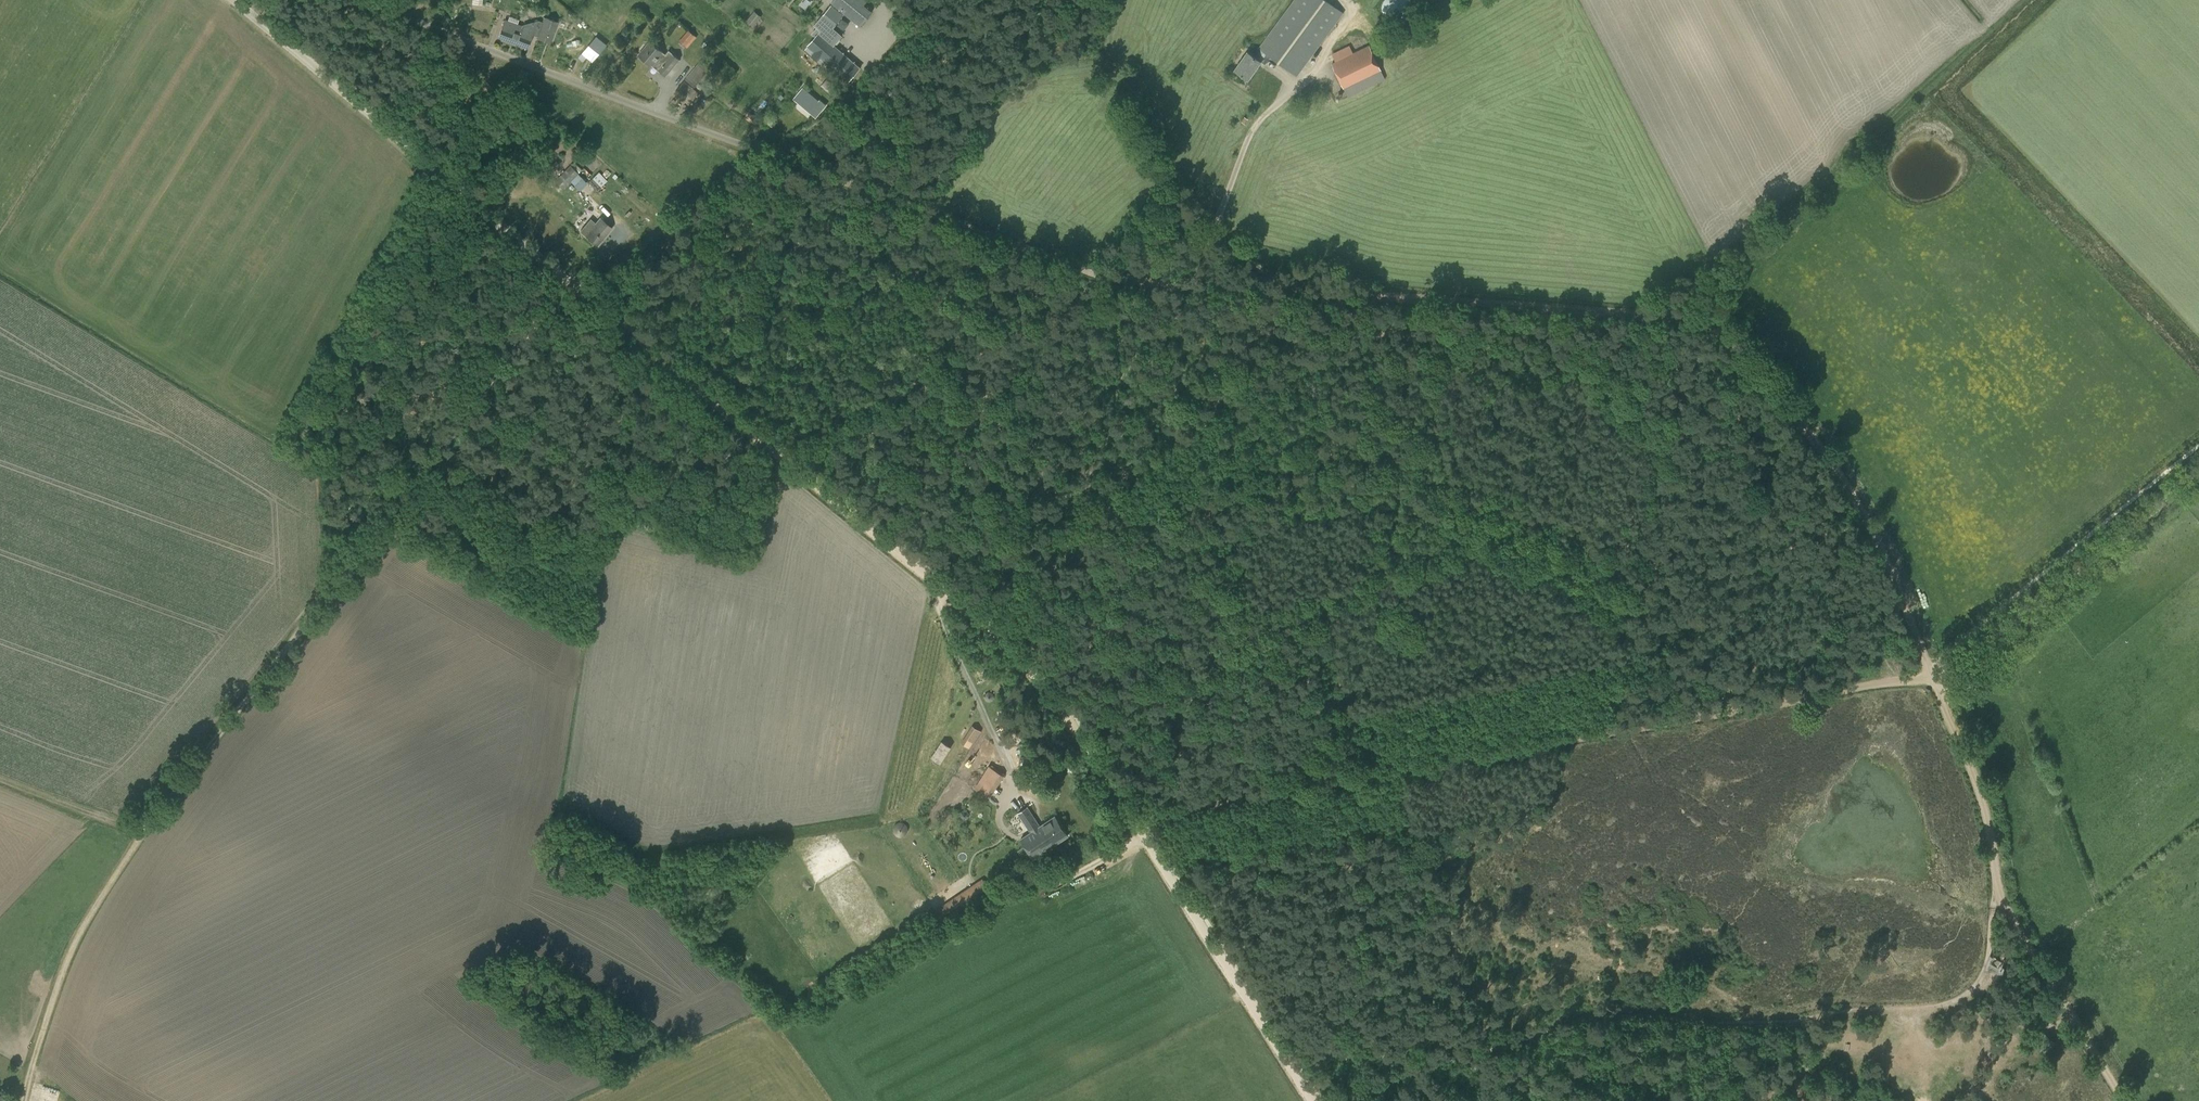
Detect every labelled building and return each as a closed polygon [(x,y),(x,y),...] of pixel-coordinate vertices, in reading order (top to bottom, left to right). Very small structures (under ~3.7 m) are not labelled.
[(833,0),(831,3),(860,27),(872,12),(864,5),(867,1),(866,0),(833,0)] [(1255,57),(1247,51),(1234,69),(1248,79),(1261,61),(1265,64),(1270,57),(1296,76),(1343,13),(1326,0),(1294,0),(1259,48),(1261,50),(1255,57)] [(1410,0),(1384,0),(1383,1),(1381,6),(1381,7),(1381,9),(1382,14),(1384,18),(1387,21),(1391,24),(1396,25),(1401,24),(1405,23),(1409,20),(1411,16),(1413,11),(1413,6),(1411,1),(1410,0)] [(807,46),(806,48),(812,54),(811,55),(818,61),(823,65),(825,62),(848,82),(861,68),(834,45),(842,36),(833,28),(843,15),(831,5),(814,25),(817,27),(811,33),(815,36),(807,46)] [(754,11),(745,22),(752,28),(761,17),(754,11)] [(522,25),(522,26),(505,20),(499,37),(527,47),(532,34),(536,36),(535,37),(545,41),(550,43),(558,22),(543,17),(542,22),(538,20),(522,25)] [(688,30),(679,41),(687,48),(697,37),(688,30)] [(583,53),(595,62),(609,44),(597,35),(583,53)] [(665,76),(679,59),(669,51),(665,54),(650,41),(639,54),(665,76)] [(1385,79),(1369,45),(1331,63),(1348,97),(1385,79)] [(700,61),(685,79),(694,87),(710,68),(700,61)] [(820,86),(833,98),(841,89),(827,77),(820,86)] [(689,106),(699,93),(684,81),(674,93),(689,106)] [(819,100),(818,102),(802,88),(797,94),(803,99),(800,102),(815,115),(820,109),(821,110),(826,105),(819,100)] [(570,165),(560,175),(554,180),(562,189),(570,181),(578,190),(586,182),(578,174),(570,165)] [(607,181),(599,172),(588,181),(597,191),(601,187),(601,186),(607,181)] [(600,218),(595,223),(590,219),(580,231),(585,235),(597,245),(611,228),(600,218)] [(943,739),(931,756),(942,763),(953,746),(943,739)] [(992,798),(1005,773),(988,764),(975,790),(992,798)] [(1055,816),(1040,826),(1028,807),(1017,813),(1030,833),(1020,839),(1033,859),(1068,836),(1055,816)] [(901,837),(902,837),(902,836),(903,836),(904,836),(905,835),(906,834),(907,833),(907,832),(908,832),(908,831),(908,830),(908,829),(908,828),(908,827),(908,826),(907,826),(907,825),(906,824),(906,823),(905,823),(904,822),(903,822),(902,821),(901,821),(900,821),(899,821),(898,821),(898,822),(897,822),(896,822),(896,823),(895,823),(894,824),(894,825),(893,826),(893,827),(893,828),(893,829),(893,830),(893,831),(893,832),(894,833),(894,834),(895,834),(895,835),(896,835),(896,836),(897,836),(898,836),(899,837),(900,837),(901,837)] [(948,917),(987,891),(980,880),(955,897),(956,900),(943,909),(948,917)]
